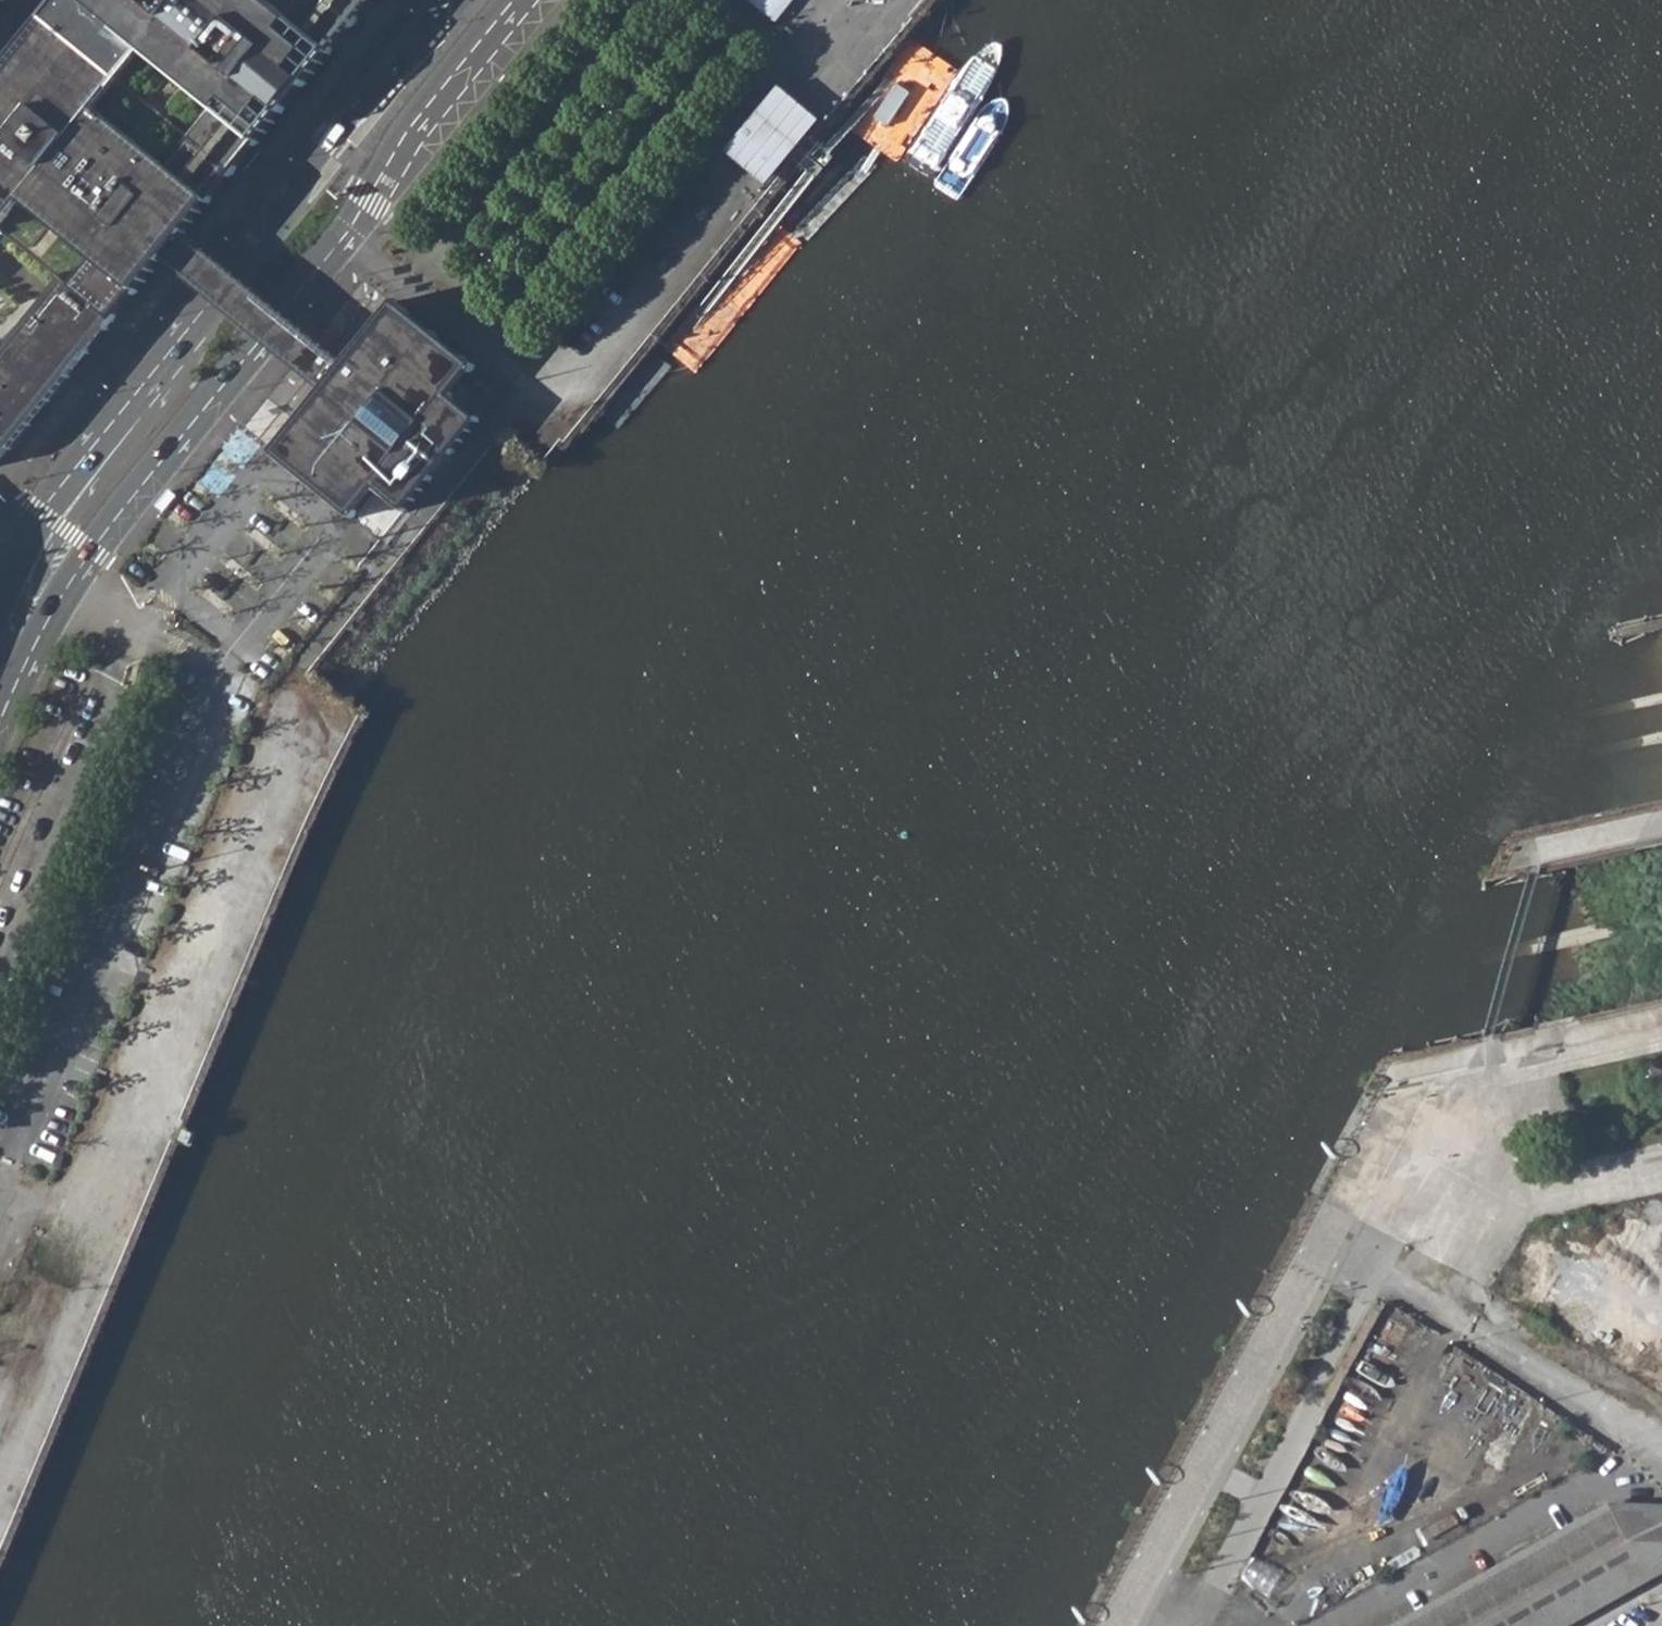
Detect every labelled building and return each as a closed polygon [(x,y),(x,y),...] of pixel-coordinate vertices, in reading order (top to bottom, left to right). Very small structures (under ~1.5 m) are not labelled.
[(234,175),(375,0),(60,0),(44,20),(234,175)] [(795,0),(752,0),(779,21),(795,0)] [(5,456),(8,452),(95,345),(163,262),(188,231),(234,175),(44,20),(0,74),(0,230),(65,285),(0,365),(0,459),(5,456)] [(895,86),(869,117),(882,128),(908,97),(895,86)] [(771,88),(753,110),(782,133),(786,137),(755,175),(763,182),(794,143),(812,121),(771,88)] [(755,175),(786,137),(782,133),(753,110),(722,149),(755,175)] [(258,338),(323,391),(328,386),(318,379),(335,357),(344,365),(348,362),(282,308),(235,269),(188,231),(163,262),(210,300),(258,338)] [(323,391),(274,454),(356,519),(380,489),(409,512),(484,418),(455,395),(479,365),(399,300),(373,331),(348,362),(344,365),(335,357),(318,379),(328,386),(323,391)] [(162,511),(176,495),(170,490),(156,506),(162,511)] [(182,1129),(177,1142),(192,1148),(197,1135),(182,1129)] [(1615,1602),(1661,1576),(1661,1504),(1610,1501),(1394,1625),(1574,1625),(1615,1602)]
